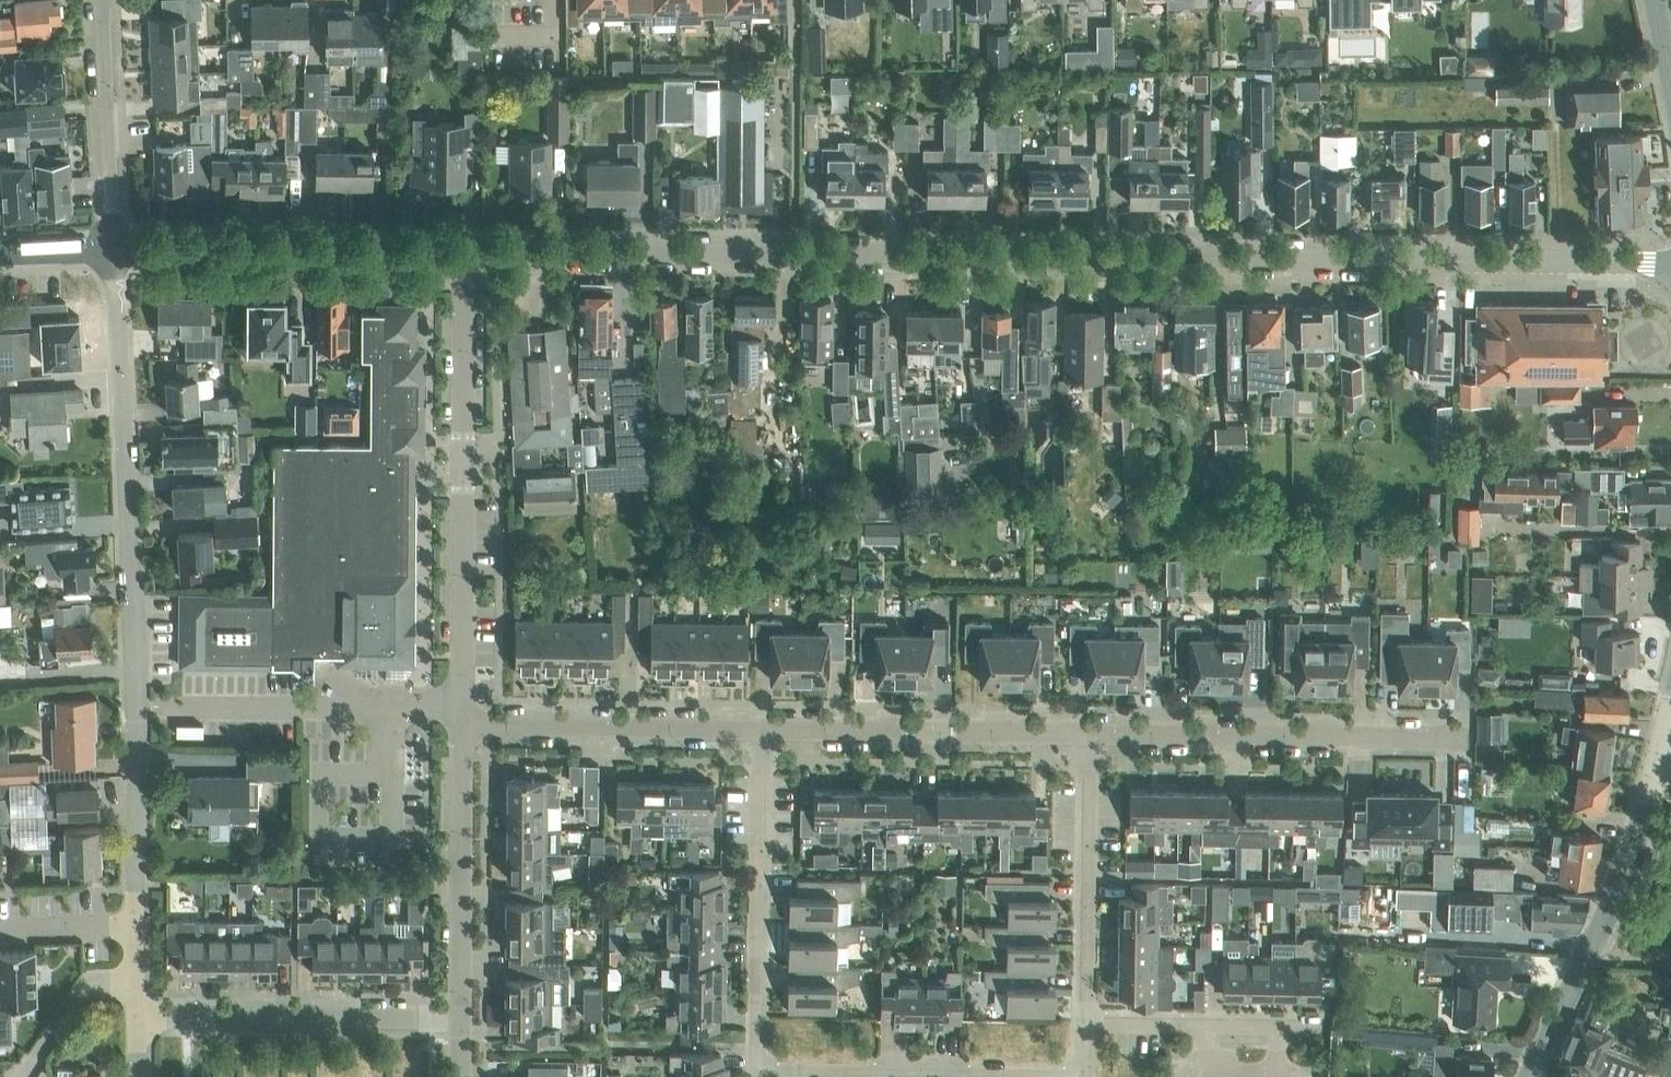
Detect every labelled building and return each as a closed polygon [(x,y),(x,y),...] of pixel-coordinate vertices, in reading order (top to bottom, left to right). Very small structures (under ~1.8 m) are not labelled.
[(15,48),(14,37),(18,37),(18,36),(47,34),(46,22),(60,21),(59,0),(50,0),(16,2),(17,15),(0,17),(0,49),(15,48)] [(150,18),(151,46),(196,44),(195,16),(200,16),(200,0),(162,0),(163,17),(150,18)] [(566,24),(580,24),(580,19),(603,18),(602,0),(565,0),(566,24)] [(639,0),(602,0),(603,18),(639,18),(639,0)] [(639,18),(640,23),(676,22),(676,7),(676,0),(639,0),(639,18)] [(676,7),(676,22),(700,22),(700,17),(713,16),(713,0),(676,0),(676,7)] [(713,16),(728,16),(728,6),(750,5),(750,0),(713,0),(713,16)] [(750,5),(750,16),(773,15),(773,21),(787,20),(787,0),(750,0),(750,5)] [(894,6),(930,5),(930,29),(952,29),(952,0),(894,0),(894,6)] [(959,4),(988,4),(989,19),(1006,19),(1005,0),(959,0),(959,4)] [(1019,9),(1035,9),(1037,0),(1019,0),(1019,9)] [(1087,8),(1103,8),(1102,0),(1084,0),(1087,8)] [(1326,21),(1368,21),(1368,0),(1326,0),(1326,21)] [(1544,22),(1578,22),(1578,0),(1543,0),(1544,22)] [(306,6),(305,6),(304,1),(291,1),(291,6),(278,6),(278,43),(295,43),(295,52),(306,51),(306,6)] [(250,49),(240,49),(240,78),(240,80),(240,92),(241,93),(263,92),(263,82),(257,78),(252,78),(252,52),(262,52),(262,43),(278,43),(278,6),(250,6),(250,49)] [(353,26),(353,13),(352,13),(352,9),(325,9),(325,59),(353,59),(353,26)] [(378,59),(376,107),(389,106),(391,44),(380,44),(380,13),(353,13),(353,26),(353,59),(378,59)] [(1259,50),(1247,50),(1247,67),(1273,67),(1273,30),(1259,30),(1259,50)] [(197,71),(196,44),(151,46),(152,73),(197,71)] [(1136,65),(1136,47),(1116,46),(1116,64),(1136,65)] [(468,55),(457,55),(457,72),(482,72),(483,47),(468,47),(468,55)] [(773,59),(757,59),(757,74),(788,74),(788,73),(788,47),(773,47),(773,59)] [(1217,63),(1217,48),(1205,48),(1205,63),(1217,63)] [(240,80),(240,78),(240,49),(228,49),(228,80),(240,80)] [(1096,49),(1064,50),(1064,67),(1112,66),(1112,49),(1096,49)] [(1274,64),(1287,64),(1287,50),(1274,50),(1274,64)] [(821,70),(821,52),(809,53),(809,70),(821,70)] [(1439,54),(1440,73),(1456,72),(1455,54),(1439,54)] [(1007,55),(987,56),(988,69),(1007,68),(1007,56),(1007,55)] [(61,57),(14,59),(16,95),(63,93),(62,69),(61,69),(61,57)] [(678,74),(713,73),(712,58),(677,59),(678,74)] [(676,59),(641,60),(642,75),(677,74),(676,59)] [(725,60),(714,60),(714,61),(714,74),(714,76),(718,76),(725,76),(725,60)] [(405,82),(413,69),(402,63),(395,76),(405,82)] [(955,88),(955,69),(941,69),(941,88),(955,88)] [(198,100),(197,71),(152,73),(153,102),(198,100)] [(316,72),(303,72),(303,106),(303,107),(315,107),(316,107),(316,72)] [(329,72),(316,72),(316,107),(329,107),(329,93),(329,72)] [(547,139),(569,140),(569,75),(547,75),(547,139)] [(714,76),(658,75),(658,124),(696,124),(696,132),(717,132),(718,84),(718,76),(714,76)] [(1547,80),(1495,80),(1495,101),(1547,101),(1547,80)] [(1615,82),(1565,83),(1566,124),(1616,123),(1615,82)] [(654,137),(654,104),(654,83),(633,83),(633,137),(654,137)] [(1318,83),(1296,83),(1296,101),(1318,100),(1318,83)] [(717,132),(717,177),(717,210),(728,206),(765,206),(766,174),(760,174),(761,84),(718,84),(717,132)] [(241,93),(240,92),(227,92),(227,106),(240,106),(241,93)] [(1272,95),(1250,95),(1250,143),(1273,143),(1272,95)] [(198,111),(210,111),(226,110),(226,99),(198,98),(198,111)] [(55,102),(26,104),(27,124),(28,136),(39,135),(39,123),(57,122),(61,122),(60,102),(55,102)] [(14,141),(16,166),(1,167),(4,218),(33,216),(31,173),(28,136),(27,124),(26,104),(0,106),(0,142),(14,141)] [(300,106),(284,106),(284,135),(284,152),(299,152),(299,141),(300,106)] [(300,106),(299,141),(315,141),(316,141),(316,107),(315,107),(303,107),(303,106),(300,106)] [(389,106),(376,107),(375,107),(374,141),(388,142),(389,106)] [(1210,173),(1210,106),(1195,107),(1195,173),(1210,173)] [(1108,152),(1130,152),(1130,107),(1109,107),(1109,114),(1108,152)] [(436,117),(411,117),(411,149),(411,184),(463,184),(463,142),(477,142),(477,109),(464,109),(464,123),(436,123),(436,117)] [(211,180),(225,180),(225,195),(235,195),(235,198),(237,200),(251,200),(253,198),(253,195),(255,195),(255,148),(226,147),(226,110),(210,111),(211,180)] [(816,147),(817,121),(817,112),(804,112),(804,121),(803,147),(816,147)] [(1007,112),(993,112),(993,149),(1006,149),(1007,123),(1007,112)] [(1094,114),(1094,124),(1094,150),(1107,150),(1108,114),(1094,114)] [(922,147),(922,170),(927,170),(926,201),(955,201),(955,142),(956,115),(943,115),(942,148),(922,147)] [(969,115),(956,115),(955,142),(955,201),(983,202),(984,170),(988,170),(989,149),(989,148),(983,148),(968,148),(969,115)] [(892,148),(904,148),(905,122),(892,122),(892,148)] [(917,122),(905,122),(904,148),(917,148),(917,122)] [(1007,123),(1006,149),(1019,149),(1019,123),(1007,123)] [(1503,167),(1504,126),(1490,126),(1491,167),(1503,167)] [(1415,161),(1415,129),(1394,129),(1394,162),(1415,161)] [(1457,130),(1444,131),(1445,154),(1457,154),(1457,130)] [(1638,133),(1594,135),(1595,176),(1646,174),(1646,158),(1639,158),(1638,133)] [(1354,137),(1321,137),(1320,166),(1354,166),(1354,137)] [(256,195),(256,198),(258,200),(271,200),(273,198),(273,195),(284,195),(284,158),(271,158),(272,139),(255,139),(255,148),(255,195),(256,195)] [(587,161),(587,199),(636,199),(636,141),(617,140),(617,161),(587,161)] [(841,148),(822,148),(822,169),(825,169),(825,201),(854,201),(854,141),(841,141),(841,148)] [(867,141),(854,141),(854,201),(882,201),(882,165),(867,165),(867,141)] [(549,143),(510,142),(510,192),(549,192),(549,143)] [(157,173),(152,173),(153,196),(172,195),(173,195),(172,189),(189,188),(189,194),(211,193),(210,171),(209,143),(186,144),(186,143),(156,145),(157,173)] [(1028,170),(1028,202),(1056,202),(1056,143),(1044,143),(1044,152),(1022,152),(1022,170),(1028,170)] [(1069,143),(1056,143),(1056,202),(1084,202),(1084,170),(1091,170),(1091,153),(1069,153),(1069,143)] [(1129,167),(1129,203),(1157,203),(1158,144),(1145,144),(1145,168),(1129,167)] [(1171,144),(1158,144),(1157,203),(1186,203),(1186,168),(1171,168),(1171,144)] [(43,156),(42,148),(30,149),(31,173),(33,173),(33,180),(37,180),(39,212),(71,210),(69,178),(71,178),(70,154),(43,156)] [(1222,207),(1250,207),(1250,193),(1257,193),(1257,150),(1242,150),(1223,150),(1223,169),(1222,207)] [(1508,152),(1508,216),(1533,216),(1532,181),(1522,181),(1522,151),(1508,152)] [(344,152),(316,152),(316,189),(343,189),(344,152)] [(371,152),(344,152),(343,189),(371,189),(371,152)] [(1277,213),(1306,213),(1307,159),(1294,159),(1294,176),(1278,176),(1277,213)] [(1419,159),(1419,216),(1443,216),(1443,183),(1439,182),(1439,159),(1419,159)] [(1364,163),(1364,208),(1373,208),(1373,212),(1393,213),(1393,195),(1402,195),(1403,177),(1376,176),(1376,163),(1364,163)] [(1490,163),(1460,163),(1460,182),(1464,182),(1465,216),(1490,216),(1490,173),(1490,163)] [(1597,217),(1641,215),(1640,188),(1647,188),(1646,174),(1595,176),(1597,217)] [(717,212),(717,210),(717,177),(692,177),(675,177),(675,176),(673,176),(673,212),(717,212)] [(1321,177),(1321,216),(1347,216),(1347,177),(1321,177)] [(579,315),(578,373),(610,373),(611,336),(614,337),(614,325),(611,325),(612,294),(580,293),(580,297),(577,300),(576,312),(579,315)] [(343,315),(343,295),(318,295),(317,347),(347,348),(348,315),(343,315)] [(685,296),(685,332),(685,352),(698,352),(712,352),(712,332),(711,321),(722,321),(722,306),(711,306),(711,296),(685,296)] [(734,320),(731,320),(732,337),(734,337),(760,337),(760,340),(762,340),(763,321),(773,321),(773,296),(735,296),(734,320)] [(249,329),(245,329),(245,343),(249,343),(249,350),(286,349),(286,378),(309,378),(309,343),(301,343),(301,324),(283,324),(283,303),(267,302),(267,298),(253,298),(253,302),(249,302),(249,329)] [(658,356),(659,408),(685,408),(684,352),(676,352),(676,331),(674,298),(649,299),(650,332),(660,332),(660,344),(658,344),(658,356)] [(830,299),(802,299),(801,362),(828,362),(828,351),(829,351),(830,299)] [(1116,349),(1129,349),(1129,346),(1153,346),(1153,344),(1153,328),(1154,328),(1154,301),(1115,300),(1114,329),(1114,343),(1116,343),(1116,349)] [(1175,301),(1174,370),(1189,370),(1197,370),(1196,364),(1213,364),(1213,302),(1175,301)] [(1406,329),(1402,329),(1401,354),(1405,354),(1405,362),(1427,362),(1427,379),(1452,380),(1453,328),(1435,328),(1436,301),(1407,301),(1406,329)] [(0,306),(0,324),(41,322),(41,327),(43,365),(80,363),(80,364),(81,364),(81,349),(80,344),(81,344),(81,343),(80,343),(80,341),(80,337),(81,336),(81,335),(80,335),(79,316),(77,316),(77,317),(66,317),(65,302),(18,305),(0,306)] [(185,333),(185,358),(216,358),(216,333),(209,333),(209,302),(160,302),(160,333),(185,333)] [(1023,353),(1023,383),(1039,383),(1039,354),(1041,354),(1041,339),(1054,339),(1055,302),(1027,302),(1027,338),(1026,338),(1026,353),(1023,353)] [(1264,381),(1282,381),(1282,304),(1280,304),(1280,302),(1247,302),(1247,305),(1246,305),(1247,394),(1256,394),(1256,392),(1253,380),(1264,380),(1264,381)] [(370,359),(425,359),(425,347),(417,347),(416,304),(379,303),(379,313),(361,313),(361,359),(370,359)] [(1512,378),(1512,305),(1477,304),(1477,313),(1466,313),(1466,357),(1477,357),(1477,378),(1478,378),(1492,378),(1512,378)] [(1223,305),(1224,393),(1242,393),(1241,305),(1223,305)] [(1601,320),(1601,305),(1512,305),(1512,378),(1600,379),(1601,365),(1605,365),(1605,320),(1601,320)] [(857,311),(856,363),(856,374),(850,374),(851,394),(857,394),(859,376),(885,377),(887,416),(899,416),(895,341),(885,341),(885,311),(884,311),(884,309),(881,306),(871,306),(868,309),(868,311),(857,311)] [(1295,347),(1304,347),(1304,364),(1323,363),(1323,346),(1336,346),(1335,306),(1294,308),(1295,347)] [(1344,308),(1345,343),(1380,342),(1378,306),(1344,308)] [(918,346),(933,347),(933,312),(906,311),(906,346),(907,346),(907,364),(918,364),(918,346)] [(961,312),(933,312),(933,347),(933,352),(933,364),(960,364),(961,312)] [(1001,390),(1008,390),(1009,408),(1025,407),(1024,389),(1017,389),(1017,326),(1009,326),(1009,312),(982,312),(981,356),(1002,356),(1001,390)] [(1065,378),(1100,379),(1101,313),(1066,313),(1065,378)] [(530,329),(507,330),(508,332),(510,358),(515,445),(539,443),(567,441),(571,441),(569,411),(578,411),(576,392),(572,393),(571,384),(567,384),(564,328),(564,327),(542,328),(542,327),(530,328),(530,329)] [(0,332),(0,375),(29,374),(27,333),(27,331),(0,332)] [(734,350),(724,350),(724,359),(726,378),(734,378),(734,388),(733,409),(733,412),(754,412),(760,412),(760,340),(760,337),(734,337),(734,350)] [(1152,394),(1169,394),(1171,348),(1152,348),(1152,394)] [(177,360),(178,379),(166,380),(168,410),(198,408),(203,408),(203,421),(237,420),(236,406),(227,406),(226,395),(198,397),(195,359),(177,360)] [(370,401),(425,402),(425,359),(370,359),(370,401)] [(848,359),(832,359),(832,389),(848,390),(848,359)] [(1343,393),(1361,393),(1360,366),(1341,367),(1343,393)] [(617,464),(652,462),(647,377),(612,379),(617,464)] [(725,381),(703,383),(704,395),(686,396),(686,408),(706,408),(727,406),(725,381)] [(1460,381),(1460,404),(1479,404),(1479,381),(1460,381)] [(1101,418),(1100,452),(1123,451),(1121,419),(1120,383),(1102,383),(1101,418)] [(1539,400),(1579,400),(1579,383),(1539,383),(1539,400)] [(1269,412),(1287,412),(1293,413),(1294,389),(1294,388),(1294,385),(1279,385),(1278,394),(1270,394),(1269,412)] [(1294,389),(1293,413),(1315,414),(1316,390),(1294,389)] [(66,442),(64,408),(82,407),(81,390),(11,394),(14,429),(30,428),(31,444),(33,444),(34,457),(50,456),(49,443),(66,442)] [(962,434),(976,433),(974,400),(960,401),(962,434)] [(425,402),(370,401),(370,444),(415,444),(425,444),(425,402)] [(918,403),(899,404),(901,436),(910,436),(937,434),(939,434),(937,412),(919,413),(918,403)] [(1212,403),(1200,403),(1200,421),(1212,421),(1212,403)] [(1435,403),(1435,423),(1451,423),(1452,404),(1435,403)] [(315,404),(295,404),(295,430),(315,430),(315,404)] [(1634,425),(1634,405),(1594,406),(1594,424),(1583,424),(1583,421),(1568,421),(1568,422),(1556,421),(1556,440),(1569,440),(1569,437),(1583,437),(1583,434),(1594,434),(1594,443),(1631,443),(1630,425),(1634,425)] [(321,406),(321,430),(355,431),(356,406),(321,406)] [(1276,417),(1263,416),(1263,430),(1276,430),(1276,417)] [(1226,417),(1226,427),(1245,427),(1245,417),(1226,417)] [(240,469),(239,461),(238,434),(237,420),(203,421),(203,435),(163,436),(163,463),(212,462),(213,470),(213,471),(223,470),(240,469)] [(598,425),(581,426),(582,443),(599,441),(598,425)] [(1237,459),(1246,459),(1245,427),(1226,427),(1213,427),(1215,453),(1237,452),(1237,459)] [(255,433),(238,434),(239,461),(256,460),(255,433)] [(910,436),(901,436),(902,448),(903,448),(905,495),(941,494),(939,447),(938,447),(937,434),(910,436)] [(573,469),(573,470),(584,469),(582,441),(571,442),(571,441),(567,441),(568,469),(573,469)] [(1069,441),(1069,450),(1082,450),(1082,441),(1069,441)] [(413,664),(413,621),(413,592),(415,592),(416,455),(425,455),(425,444),(415,444),(370,444),(273,443),(273,532),(272,595),(180,595),(180,666),(272,666),(293,667),(293,653),(338,653),(338,663),(413,664)] [(515,445),(512,445),(514,472),(515,472),(515,463),(522,462),(525,512),(542,511),(542,504),(575,503),(573,470),(573,469),(568,469),(540,471),(539,443),(515,445)] [(783,456),(777,457),(773,462),(774,468),(779,472),(785,471),(789,466),(788,460),(783,456)] [(1629,523),(1670,523),(1670,480),(1623,480),(1623,467),(1590,467),(1590,468),(1574,468),(1574,488),(1590,488),(1590,490),(1617,490),(1617,509),(1629,509),(1629,523)] [(173,484),(174,510),(225,507),(224,481),(223,470),(213,471),(213,470),(194,470),(194,483),(173,484)] [(1484,471),(1483,471),(1483,473),(1480,476),(1480,483),(1483,485),(1482,496),(1478,495),(1478,506),(1456,505),(1456,540),(1480,540),(1480,510),(1522,510),(1522,506),(1523,506),(1523,499),(1557,500),(1557,489),(1570,489),(1570,470),(1556,470),(1556,472),(1484,471)] [(14,527),(71,523),(68,485),(22,489),(21,479),(0,481),(0,500),(12,499),(14,527)] [(827,501),(856,499),(855,483),(826,484),(827,501)] [(1044,518),(1065,517),(1064,484),(1043,485),(1044,518)] [(977,490),(971,486),(964,490),(964,497),(970,501),(976,497),(977,490)] [(1111,487),(1102,497),(1112,506),(1121,496),(1111,487)] [(857,490),(858,518),(877,518),(876,490),(857,490)] [(1577,493),(1577,523),(1597,523),(1597,493),(1577,493)] [(1574,519),(1572,519),(1572,500),(1561,500),(1560,522),(1573,523),(1574,519)] [(810,511),(808,521),(819,523),(821,513),(810,511)] [(214,518),(215,532),(215,547),(258,544),(256,514),(242,516),(214,518)] [(864,520),(864,539),(899,539),(899,521),(864,520)] [(1024,526),(1015,526),(1015,542),(1024,543),(1024,526)] [(1270,530),(1258,530),(1259,550),(1270,550),(1270,530)] [(180,565),(180,579),(200,577),(199,564),(213,563),(211,532),(178,534),(180,565)] [(1360,534),(1360,550),(1377,550),(1377,534),(1360,534)] [(1412,548),(1412,536),(1392,535),(1392,547),(1412,548)] [(1571,553),(1583,553),(1596,553),(1597,536),(1571,536),(1571,553)] [(1044,549),(1044,548),(1052,548),(1052,538),(1044,538),(1044,542),(1037,542),(1037,549),(1044,549)] [(49,576),(63,575),(64,587),(89,585),(88,571),(95,570),(93,547),(77,548),(77,539),(24,543),(26,562),(42,561),(45,564),(45,572),(49,576)] [(1580,564),(1580,576),(1649,577),(1649,571),(1639,571),(1639,542),(1614,542),(1614,554),(1601,554),(1601,565),(1580,564)] [(840,581),(853,584),(857,567),(844,564),(840,581)] [(1649,584),(1649,577),(1580,576),(1580,588),(1584,588),(1583,611),(1596,612),(1606,612),(1613,612),(1638,612),(1639,584),(1649,584)] [(1181,586),(1166,586),(1166,594),(1181,594),(1181,586)] [(1287,590),(1273,589),(1273,604),(1287,604),(1287,590)] [(69,601),(89,600),(89,591),(69,592),(69,601)] [(611,622),(564,621),(563,672),(572,672),(572,681),(600,681),(601,673),(611,673),(611,650),(624,650),(625,593),(612,593),(611,622)] [(689,674),(698,674),(699,623),(651,622),(651,594),(638,594),(638,650),(650,651),(650,673),(660,674),(660,682),(689,682),(689,674)] [(732,602),(745,602),(745,594),(732,594),(732,602)] [(751,609),(768,609),(768,594),(751,594),(751,609)] [(1489,594),(1471,594),(1471,609),(1489,609),(1489,594)] [(41,637),(38,637),(40,665),(58,664),(58,654),(92,652),(91,624),(87,625),(85,602),(72,603),(72,606),(54,607),(54,617),(55,624),(55,636),(41,637)] [(9,622),(9,605),(0,605),(0,622),(9,622)] [(1426,689),(1426,688),(1427,641),(1410,641),(1407,629),(1407,613),(1381,613),(1380,658),(1398,658),(1397,688),(1403,688),(1403,691),(1417,692),(1417,689),(1426,689)] [(1314,690),(1314,687),(1323,687),(1324,621),(1297,620),(1297,614),(1280,614),(1279,666),(1295,666),(1295,687),(1300,687),(1300,690),(1314,690)] [(1499,624),(1530,625),(1530,616),(1499,615),(1499,624)] [(1352,624),(1324,623),(1323,687),(1332,687),(1332,690),(1346,691),(1346,688),(1352,688),(1352,658),(1367,658),(1368,616),(1353,616),(1352,624)] [(1219,631),(1219,638),(1218,686),(1227,686),(1227,689),(1242,689),(1242,686),(1247,686),(1247,656),(1262,656),(1263,627),(1263,618),(1246,618),(1246,623),(1219,622),(1219,631)] [(515,620),(515,667),(515,671),(525,672),(525,680),(553,681),(553,672),(563,672),(564,621),(515,620)] [(775,679),(775,683),(790,683),(790,680),(799,680),(799,632),(782,631),(780,620),(756,620),(755,649),(771,649),(770,679),(775,679)] [(1581,620),(1581,642),(1595,642),(1594,666),(1620,666),(1620,662),(1638,662),(1639,634),(1610,633),(1610,620),(1581,620)] [(808,680),(808,683),(822,683),(822,680),(827,680),(828,650),(843,650),(843,621),(819,621),(816,632),(799,632),(799,680),(808,680)] [(861,621),(860,651),(876,651),(875,681),(880,681),(880,684),(894,684),(895,681),(904,681),(904,633),(887,633),(884,622),(861,621)] [(904,633),(904,681),(913,681),(913,684),(927,685),(927,682),(932,682),(932,651),(948,652),(948,622),(924,622),(921,633),(904,633)] [(747,624),(699,623),(698,674),(707,674),(707,683),(736,683),(736,675),(746,675),(747,624)] [(985,685),(999,686),(999,683),(1008,683),(1009,635),(992,634),(989,623),(966,623),(965,652),(980,652),(980,682),(985,682),(985,685)] [(1029,624),(1026,635),(1009,635),(1008,683),(1017,683),(1017,686),(1032,686),(1032,683),(1037,683),(1037,653),(1053,653),(1053,624),(1029,624)] [(1104,684),(1113,684),(1114,636),(1097,636),(1094,624),(1070,624),(1070,653),(1085,654),(1085,684),(1090,684),(1090,687),(1104,687),(1104,684)] [(1114,636),(1113,684),(1122,684),(1122,687),(1137,688),(1137,685),(1142,685),(1142,655),(1158,655),(1158,625),(1134,625),(1114,625),(1114,636)] [(1195,689),(1209,689),(1209,686),(1218,686),(1219,638),(1202,637),(1199,626),(1175,626),(1175,655),(1190,655),(1190,685),(1195,685),(1195,689)] [(1427,641),(1426,688),(1426,689),(1435,689),(1435,692),(1449,692),(1449,689),(1454,689),(1455,659),(1468,659),(1469,630),(1447,629),(1443,641),(1427,641)] [(1501,672),(1479,671),(1478,684),(1500,686),(1501,672)] [(1573,674),(1541,672),(1540,687),(1572,689),(1573,674)] [(1627,717),(1628,693),(1535,688),(1535,703),(1583,706),(1582,715),(1627,717)] [(56,700),(57,727),(53,727),(54,763),(94,761),(93,737),(91,737),(90,725),(95,725),(94,699),(56,700)] [(1489,739),(1489,712),(1476,711),(1476,740),(1489,739)] [(1571,766),(1608,771),(1614,732),(1585,728),(1586,726),(1563,723),(1560,739),(1575,741),(1571,766)] [(39,781),(37,760),(8,761),(8,746),(0,747),(0,783),(39,781)] [(228,818),(247,818),(257,818),(257,803),(257,778),(297,778),(297,759),(246,759),(246,777),(188,776),(188,818),(210,819),(210,823),(210,831),(214,836),(224,836),(228,832),(228,823),(228,818)] [(583,764),(583,783),(583,805),(585,805),(598,805),(598,764),(583,764)] [(1576,781),(1572,806),(1603,811),(1608,771),(1571,766),(1569,781),(1576,781)] [(507,805),(559,805),(559,793),(557,793),(557,781),(525,780),(525,779),(511,779),(511,780),(507,780),(507,805)] [(641,782),(617,782),(616,821),(630,821),(630,834),(640,834),(641,782)] [(641,782),(640,834),(651,835),(664,835),(665,783),(641,782)] [(9,796),(9,783),(0,783),(0,796),(9,796)] [(688,783),(665,783),(664,835),(677,835),(688,835),(688,783)] [(713,783),(688,783),(688,835),(698,835),(698,834),(712,834),(712,824),(721,824),(721,802),(714,802),(714,787),(713,787),(713,783)] [(97,786),(46,789),(47,815),(98,813),(97,786)] [(828,843),(838,843),(839,790),(814,789),(814,808),(800,808),(800,834),(814,834),(814,829),(828,829),(828,843)] [(1144,829),(1144,843),(1154,843),(1155,790),(1130,789),(1129,829),(1144,829)] [(862,790),(839,790),(838,843),(848,843),(848,829),(862,829),(862,790)] [(875,843),(885,844),(886,790),(862,790),(862,829),(875,830),(875,843)] [(908,839),(923,839),(924,804),(910,804),(910,791),(886,790),(885,844),(895,844),(895,830),(909,830),(908,839)] [(1178,790),(1155,790),(1154,843),(1164,843),(1164,829),(1178,829),(1178,790)] [(1191,844),(1201,844),(1202,790),(1178,790),(1178,829),(1191,830),(1191,844)] [(1201,844),(1235,844),(1235,805),(1226,805),(1226,791),(1202,790),(1201,844)] [(951,845),(961,845),(962,791),(937,791),(937,804),(924,804),(923,839),(938,839),(938,830),(951,831),(951,845)] [(962,791),(961,845),(971,845),(971,831),(985,831),(985,792),(962,791)] [(1269,791),(1244,791),(1244,805),(1235,805),(1235,844),(1268,845),(1269,791)] [(1292,831),(1293,793),(1293,792),(1269,791),(1268,845),(1278,845),(1278,831),(1292,831)] [(985,792),(985,831),(999,831),(998,845),(1008,845),(1009,792),(985,792)] [(1034,792),(1009,792),(1008,845),(1018,846),(1018,832),(1032,832),(1032,837),(1047,838),(1047,811),(1033,811),(1034,792)] [(1293,792),(1293,793),(1292,831),(1306,831),(1305,845),(1315,845),(1316,792),(1293,792)] [(1341,792),(1316,792),(1315,845),(1325,846),(1326,832),(1340,832),(1341,792)] [(1367,809),(1352,809),(1351,840),(1400,841),(1401,793),(1368,793),(1367,809)] [(1449,841),(1449,810),(1434,810),(1434,794),(1401,793),(1400,841),(1449,841)] [(507,805),(507,828),(546,829),(546,815),(559,816),(559,805),(507,805)] [(585,805),(585,815),(592,822),(597,822),(598,805),(585,805)] [(0,823),(0,872),(3,872),(2,849),(11,849),(10,822),(0,823)] [(65,827),(66,844),(60,844),(61,869),(100,868),(99,826),(65,827)] [(546,842),(546,829),(507,828),(507,852),(559,852),(559,842),(546,842)] [(1470,852),(1470,830),(1453,829),(1452,852),(1470,852)] [(1552,829),(1549,852),(1596,859),(1599,836),(1552,829)] [(604,834),(591,834),(590,851),(604,852),(604,842),(604,834)] [(617,842),(604,842),(604,852),(604,853),(603,869),(617,869),(617,842)] [(885,851),(885,853),(885,866),(889,866),(897,866),(897,851),(885,851)] [(295,860),(281,852),(275,863),(289,871),(295,860)] [(571,853),(559,852),(507,852),(507,877),(523,877),(522,887),(552,887),(553,869),(571,864),(571,853)] [(698,852),(687,852),(687,864),(698,864),(698,852)] [(1548,861),(1546,861),(1544,875),(1558,877),(1593,881),(1596,859),(1549,852),(1548,861)] [(604,853),(588,853),(588,886),(603,886),(603,883),(603,869),(604,853)] [(672,853),(672,864),(687,864),(687,853),(672,853)] [(826,853),(825,865),(837,865),(838,853),(826,853)] [(1234,868),(1245,869),(1245,858),(1234,857),(1234,868)] [(1303,858),(1303,867),(1315,867),(1315,858),(1303,858)] [(641,869),(655,869),(655,859),(641,859),(641,869)] [(1125,875),(1154,876),(1154,861),(1154,860),(1125,860),(1125,875)] [(1154,861),(1154,876),(1162,876),(1163,862),(1154,861)] [(1177,862),(1177,875),(1200,876),(1200,861),(1189,861),(1177,861),(1177,862)] [(1473,865),(1472,886),(1512,888),(1513,866),(1473,865)] [(1362,866),(1343,866),(1342,881),(1362,882),(1362,866)] [(617,869),(603,869),(603,883),(617,883),(617,869)] [(718,871),(668,870),(667,885),(677,888),(677,910),(677,911),(725,911),(725,895),(721,895),(721,885),(718,885),(718,871)] [(1315,872),(1314,884),(1328,885),(1338,885),(1338,872),(1329,872),(1315,872)] [(955,893),(956,874),(935,873),(935,887),(940,887),(940,892),(955,893)] [(788,924),(796,924),(837,923),(837,900),(860,895),(860,879),(797,878),(796,895),(789,895),(788,924)] [(1007,903),(1007,925),(1007,926),(1048,927),(1048,928),(1055,928),(1056,899),(1048,899),(1048,882),(985,881),(985,897),(1007,903)] [(252,883),(237,883),(237,896),(252,896),(252,883)] [(1119,896),(1119,921),(1172,922),(1172,912),(1158,912),(1158,898),(1167,898),(1167,884),(1132,883),(1132,896),(1119,896)] [(1211,883),(1211,919),(1227,918),(1228,883),(1211,883)] [(292,884),(267,884),(267,898),(292,898),(292,884)] [(1250,885),(1250,896),(1272,897),(1272,885),(1250,885)] [(1284,885),(1272,885),(1272,897),(1272,900),(1283,900),(1284,885)] [(1309,885),(1308,898),(1327,898),(1327,886),(1309,885)] [(1341,886),(1340,917),(1359,917),(1359,886),(1341,886)] [(506,926),(552,926),(552,902),(542,902),(542,888),(515,888),(515,902),(507,901),(506,926)] [(1520,919),(1520,927),(1577,931),(1591,896),(1563,894),(1557,894),(1557,898),(1536,897),(1536,892),(1522,891),(1448,889),(1437,888),(1437,925),(1447,926),(1447,928),(1447,938),(1487,939),(1487,929),(1490,929),(1491,916),(1504,917),(1504,919),(1520,919)] [(383,974),(384,922),(384,897),(380,897),(376,902),(376,922),(373,922),(373,926),(360,926),(360,934),(360,974),(383,974)] [(725,927),(725,911),(677,911),(677,910),(666,910),(667,936),(667,950),(717,950),(717,937),(720,938),(721,927),(725,927)] [(899,910),(888,910),(888,928),(898,928),(899,910)] [(336,973),(337,921),(332,921),(331,919),(327,916),(318,916),(315,918),(312,921),(297,921),(297,960),(312,960),(312,973),(336,973)] [(180,973),(204,973),(205,921),(168,920),(168,963),(180,963),(180,973)] [(228,921),(205,921),(204,973),(228,973),(228,921)] [(228,973),(251,973),(252,921),(228,921),(228,973)] [(252,921),(251,973),(276,973),(276,960),(290,960),(290,934),(276,934),(262,934),(262,921),(252,921)] [(336,973),(360,974),(360,934),(347,934),(347,921),(337,921),(336,973)] [(1119,921),(1118,945),(1158,945),(1158,931),(1172,932),(1172,922),(1119,921)] [(384,922),(383,974),(408,974),(408,970),(410,970),(410,961),(422,961),(422,922),(384,922)] [(859,938),(859,923),(837,923),(796,924),(796,939),(788,939),(788,967),(795,967),(836,966),(846,967),(846,942),(859,938)] [(609,949),(620,949),(621,949),(621,925),(610,924),(609,949)] [(1007,925),(984,925),(984,926),(984,935),(984,940),(1007,947),(1006,969),(1006,970),(1047,970),(1047,971),(1055,971),(1055,943),(1048,943),(1048,928),(1048,927),(1007,926),(1007,925)] [(552,926),(506,926),(506,951),(515,951),(514,964),(542,964),(559,964),(565,964),(565,951),(552,951),(552,948),(552,926)] [(1211,945),(1211,929),(1200,929),(1199,945),(1211,945)] [(1295,942),(1294,996),(1319,996),(1319,986),(1333,986),(1333,943),(1319,942),(1318,939),(1315,938),(1307,937),(1304,939),(1303,942),(1295,942)] [(1238,995),(1247,995),(1248,942),(1248,938),(1242,938),(1242,941),(1238,941),(1223,941),(1223,955),(1222,994),(1225,995),(1227,999),(1236,999),(1238,995)] [(1258,942),(1248,942),(1247,995),(1271,995),(1271,956),(1258,956),(1258,942)] [(1271,942),(1271,956),(1271,995),(1294,996),(1295,942),(1271,942)] [(1118,968),(1171,969),(1172,959),(1158,959),(1158,945),(1118,945),(1118,968)] [(1425,971),(1454,972),(1453,987),(1455,988),(1453,1020),(1493,1023),(1495,999),(1490,999),(1491,985),(1507,986),(1509,958),(1457,955),(1458,947),(1426,945),(1425,971)] [(11,1041),(9,1005),(35,1004),(34,950),(0,951),(0,1041),(11,1041)] [(717,963),(717,950),(667,950),(666,963),(676,966),(676,989),(724,990),(724,974),(720,974),(720,963),(717,963)] [(506,1002),(552,1002),(552,978),(558,978),(559,964),(542,964),(514,964),(514,977),(506,977),(506,1002)] [(788,983),(787,1011),(835,1012),(836,988),(859,982),(859,967),(846,967),(836,966),(795,967),(795,983),(788,983)] [(898,979),(895,969),(881,968),(880,1019),(894,1019),(894,1022),(905,1022),(905,1027),(920,1027),(921,979),(898,979)] [(1174,977),(1171,975),(1171,969),(1118,968),(1118,993),(1131,993),(1131,1006),(1171,1007),(1171,989),(1174,986),(1174,977)] [(961,969),(947,969),(944,979),(921,979),(920,1027),(936,1027),(936,1023),(947,1023),(947,1020),(961,1020),(961,969)] [(1006,969),(984,969),(984,970),(983,980),(983,984),(1006,990),(1006,1014),(1054,1015),(1054,987),(1047,987),(1047,971),(1047,970),(1006,970),(1006,969)] [(972,970),(972,979),(983,980),(984,970),(972,970)] [(609,971),(609,988),(619,988),(619,972),(609,971)] [(1654,986),(1653,992),(1670,996),(1670,976),(1657,973),(1654,986)] [(585,988),(585,1002),(602,1002),(602,988),(585,988)] [(719,1016),(720,1005),(724,1006),(724,990),(676,989),(676,1012),(666,1015),(665,1029),(716,1030),(716,1016),(719,1016)] [(1194,989),(1194,1007),(1203,1007),(1203,989),(1194,989)] [(1614,1005),(1593,997),(1583,1021),(1576,1018),(1559,1060),(1594,1074),(1601,1076),(1644,1076),(1650,1062),(1610,1045),(1617,1028),(1606,1023),(1614,1005)] [(552,1027),(552,1002),(506,1002),(506,1027),(514,1027),(514,1040),(558,1041),(558,1027),(552,1027)] [(585,1018),(602,1018),(602,1002),(585,1002),(585,1018)] [(623,1017),(608,1017),(608,1028),(622,1028),(623,1017)] [(1434,1020),(1433,1034),(1435,1034),(1452,1035),(1452,1021),(1434,1020)] [(1341,1028),(1331,1027),(1330,1039),(1340,1040),(1341,1028)] [(1395,1044),(1434,1047),(1432,1076),(1489,1076),(1491,1059),(1473,1057),(1473,1056),(1451,1054),(1452,1043),(1434,1042),(1435,1034),(1433,1034),(1364,1029),(1364,1039),(1395,1041),(1395,1044)] [(1670,1045),(1670,1044),(1667,1044),(1661,1076),(1670,1076),(1670,1045)] [(669,1054),(669,1068),(679,1071),(679,1076),(723,1076),(723,1068),(720,1068),(720,1054),(669,1054)] [(567,1066),(535,1065),(535,1076),(567,1076),(567,1066)] [(100,1075),(73,1075),(73,1069),(58,1069),(58,1076),(100,1076),(100,1075)]
